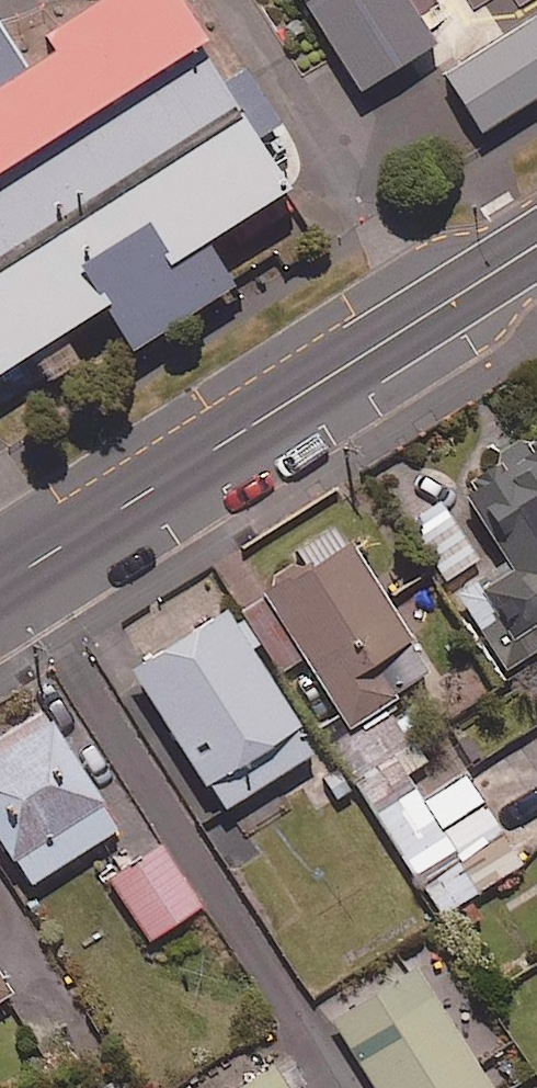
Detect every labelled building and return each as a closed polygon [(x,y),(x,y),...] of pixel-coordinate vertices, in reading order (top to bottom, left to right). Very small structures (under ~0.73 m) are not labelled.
[(176,0),(91,0),(40,32),(50,48),(24,65),(0,27),(0,366),(100,304),(129,350),(234,284),(205,239),(289,187),(258,137),(283,122),(246,64),(225,77),(176,0)] [(409,0),(304,0),(360,89),(435,42),(409,0)] [(442,72),(479,132),(536,96),(536,14),(442,72)] [(452,488),(501,564),(456,593),(506,671),(536,651),(536,433),(452,488)] [(479,559),(443,500),(412,519),(448,578),(479,559)] [(432,674),(343,527),(297,555),(301,562),(262,586),(347,726),(432,674)] [(314,754),(229,612),(134,670),(219,811),(314,754)] [(44,711),(0,738),(0,844),(26,886),(117,829),(44,711)] [(430,760),(400,715),(338,756),(368,801),(443,915),(522,863),(464,775),(423,802),(406,776),(430,760)] [(201,905),(160,844),(110,878),(151,939),(201,905)] [(418,970),(336,1022),(378,1087),(492,1087),(418,970)] [(0,973),(0,1001),(13,993),(0,973)] [(275,1070),(247,1087),(287,1087),(275,1070)]
